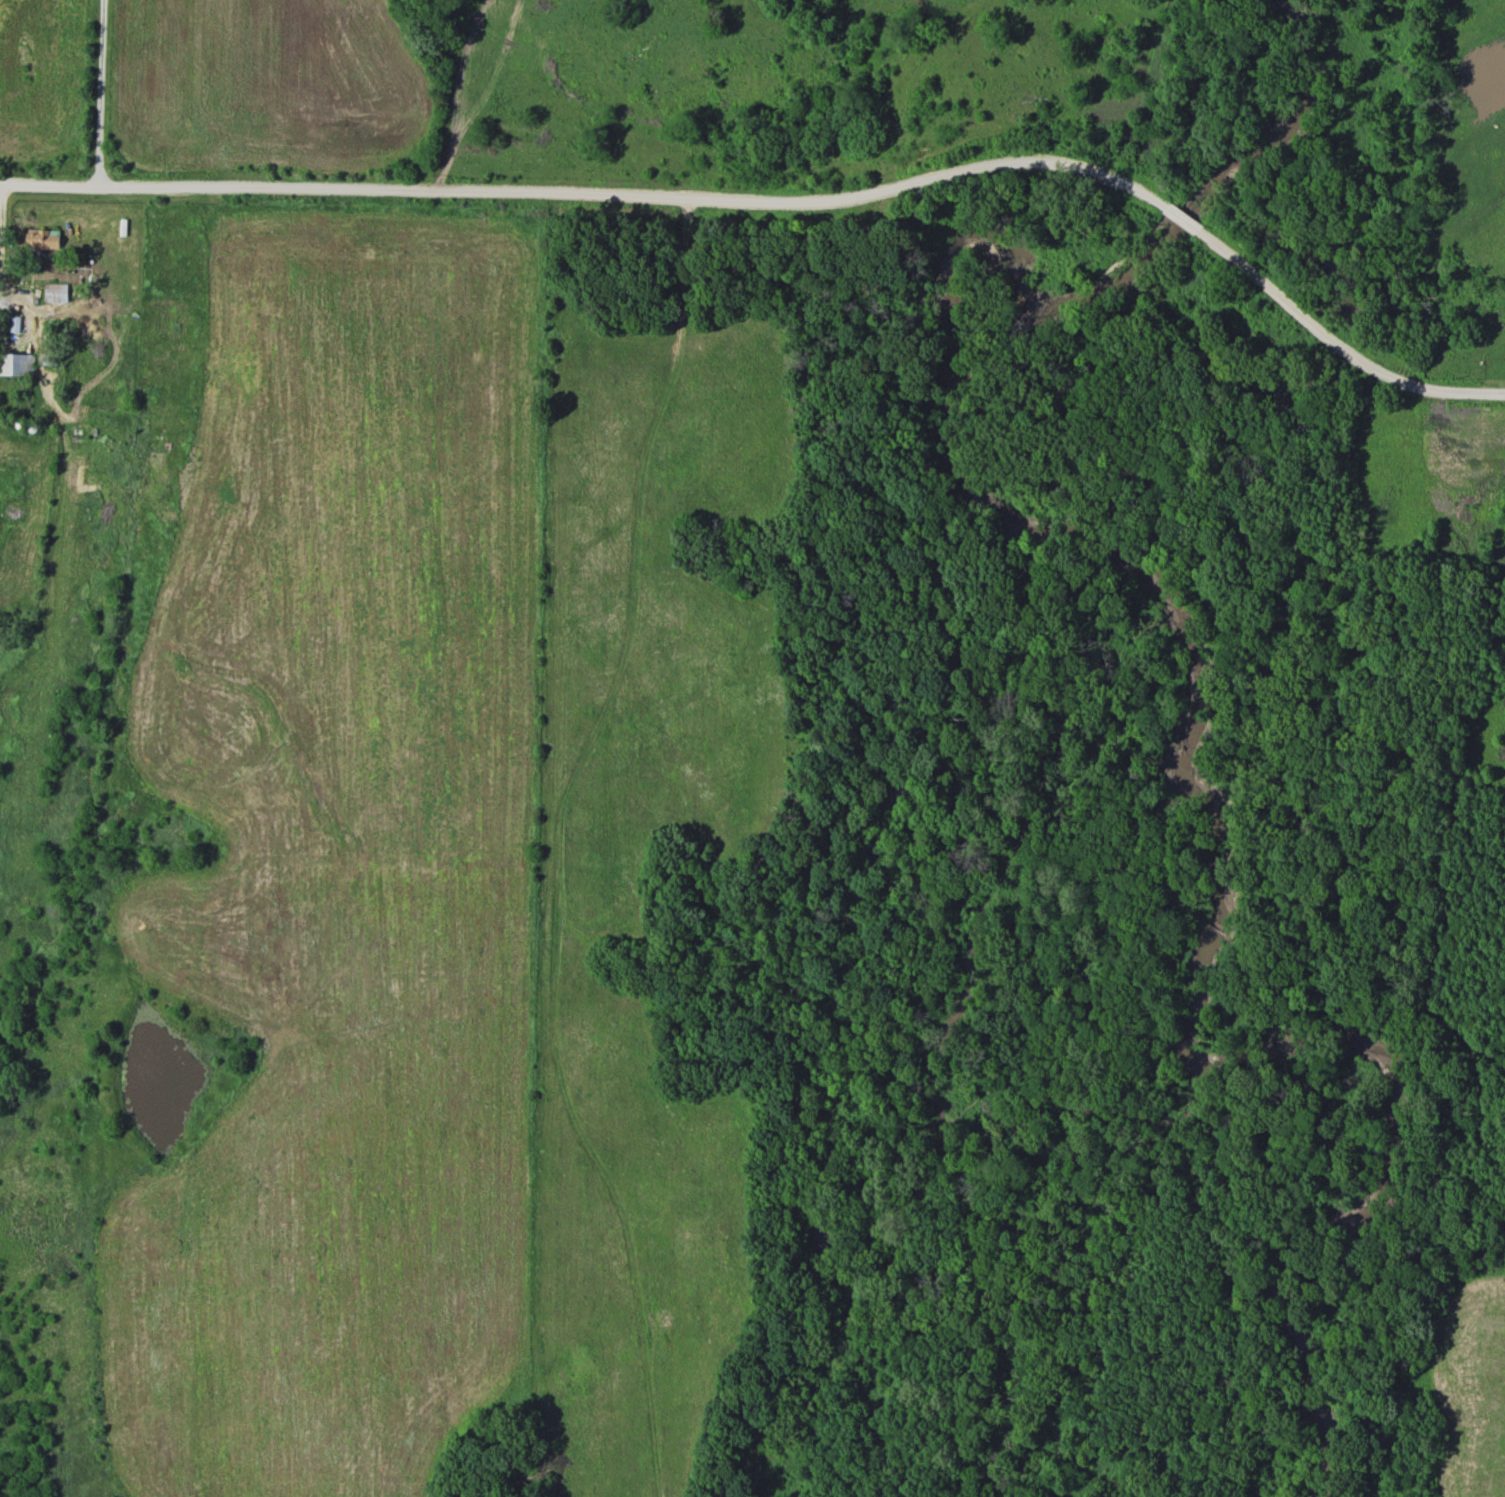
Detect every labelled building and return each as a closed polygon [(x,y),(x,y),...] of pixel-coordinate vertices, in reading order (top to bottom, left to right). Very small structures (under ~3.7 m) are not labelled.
[(62,231),(24,229),(23,253),(61,255),(62,231)] [(46,304),(61,304),(61,286),(46,286),(46,304)] [(36,356),(0,356),(0,378),(36,378),(36,356)]
